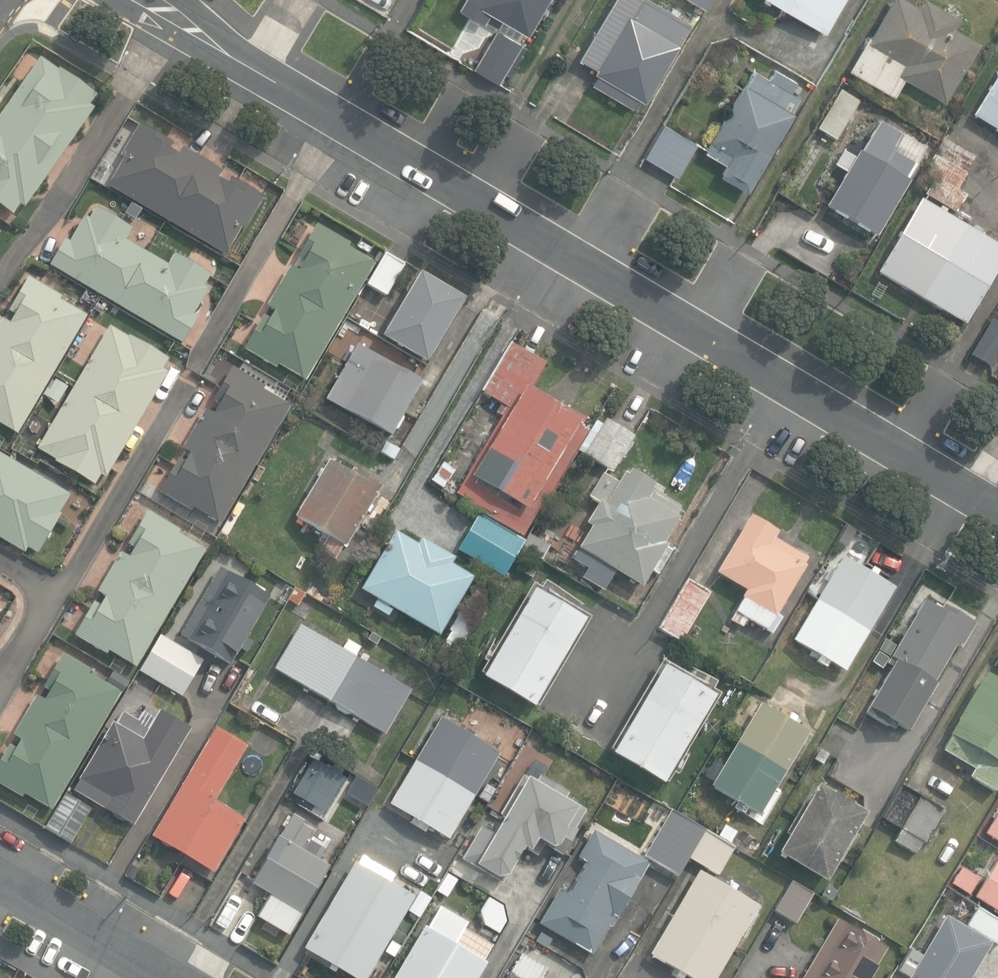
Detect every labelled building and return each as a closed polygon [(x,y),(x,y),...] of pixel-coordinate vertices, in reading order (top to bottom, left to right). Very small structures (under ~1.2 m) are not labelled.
[(459,10),(484,24),(490,14),(528,36),(549,0),(465,0),(459,10)] [(633,107),(639,97),(646,101),(690,23),(677,16),(680,11),(672,7),(670,11),(651,0),(615,0),(580,60),(597,69),(596,72),(598,74),(593,84),(633,107)] [(822,31),(840,0),(770,0),(822,31)] [(945,101),(978,43),(954,28),(959,19),(927,0),(925,0),(920,8),(906,0),(893,0),(871,38),(868,36),(849,70),(894,96),(905,78),(945,101)] [(472,66),(495,80),(518,40),(495,26),(472,66)] [(13,214),(20,204),(25,207),(95,109),(90,105),(97,95),(59,68),(58,70),(41,59),(0,117),(0,205),(13,214)] [(719,173),(745,188),(799,95),(789,89),(794,80),(773,67),(767,77),(752,68),(743,83),(742,82),(702,149),(725,162),(719,173)] [(997,129),(997,67),(971,112),(997,129)] [(816,130),(835,142),(860,102),(840,90),(816,130)] [(642,152),(675,172),(694,140),(661,120),(642,152)] [(825,206),(874,235),(907,179),(905,178),(914,163),(891,150),(901,133),(878,120),(860,151),(858,150),(825,206)] [(108,183),(226,254),(242,226),(245,227),(265,195),(234,177),(231,175),(227,181),(219,177),(223,170),(183,146),(179,153),(170,148),(173,142),(139,122),(120,154),(124,156),(108,183)] [(926,195),(956,213),(967,196),(957,190),(977,157),(945,137),(924,172),(936,179),(926,195)] [(831,164),(843,171),(852,155),(841,148),(831,164)] [(966,324),(997,270),(997,245),(981,235),(984,230),(975,225),(973,229),(946,214),(948,210),(942,207),(940,210),(921,199),(878,273),(966,324)] [(98,294),(183,344),(198,317),(194,315),(209,289),(204,286),(211,275),(175,254),(167,265),(126,240),(133,228),(97,207),(90,219),(85,216),(70,242),(66,239),(50,265),(98,294)] [(276,362),(303,378),(373,260),(345,245),(348,241),(315,222),(300,247),(295,255),(303,260),(298,269),(287,263),(264,302),(273,308),(268,317),(261,312),(241,346),(274,366),(276,362)] [(366,281),(385,292),(402,262),(383,251),(366,281)] [(16,431),(86,314),(58,298),(61,294),(28,274),(8,309),(16,314),(11,322),(1,316),(0,318),(0,422),(16,431)] [(425,365),(463,300),(418,274),(380,338),(425,365)] [(984,369),(997,347),(997,321),(989,315),(963,356),(984,369)] [(56,461),(95,484),(101,474),(106,477),(168,372),(163,369),(169,359),(130,336),(129,338),(110,327),(38,449),(57,460),(56,461)] [(467,504),(523,536),(585,431),(576,426),(579,420),(530,391),(546,363),(511,342),(482,391),(507,406),(456,493),(469,501),(467,504)] [(390,437),(420,382),(355,345),(324,400),(390,437)] [(191,506),(219,522),(288,403),(261,389),(264,385),(230,365),(220,383),(210,399),(218,403),(213,412),(204,407),(181,446),(189,451),(184,460),(176,456),(173,461),(156,490),(189,509),(191,506)] [(46,397),(59,403),(68,386),(56,379),(46,397)] [(581,450),(609,467),(631,432),(602,414),(581,450)] [(36,550),(59,511),(57,510),(68,491),(0,451),(0,536),(23,549),(25,544),(36,550)] [(320,549),(335,558),(343,545),(345,546),(381,486),(352,469),(350,473),(329,460),(296,516),(328,536),(320,549)] [(445,487),(456,467),(444,460),(433,480),(445,487)] [(649,483),(626,470),(623,474),(620,472),(614,481),(600,473),(586,496),(596,502),(583,522),(588,525),(574,548),(578,550),(576,552),(588,559),(579,576),(597,587),(608,568),(640,586),(650,570),(655,573),(668,550),(663,546),(664,543),(661,542),(675,517),(677,518),(680,513),(676,510),(677,509),(649,492),(650,490),(647,488),(649,483)] [(107,647),(134,663),(204,546),(176,529),(178,526),(145,506),(125,540),(134,545),(129,554),(118,547),(95,587),(104,592),(99,602),(91,597),(72,631),(104,650),(107,647)] [(454,547),(500,574),(518,543),(522,537),(476,510),(454,547)] [(765,630),(772,633),(781,618),(776,615),(805,566),(803,565),(807,558),(773,538),(777,531),(751,516),(717,573),(746,590),(742,597),(744,598),(731,620),(742,626),(747,618),(766,629),(765,630)] [(393,607),(439,634),(473,577),(451,564),(454,558),(421,538),(417,544),(395,531),(361,589),(377,598),(373,606),(388,615),(393,607)] [(541,556),(548,543),(536,535),(528,548),(541,556)] [(793,640),(845,670),(894,587),(842,557),(793,640)] [(180,635),(230,664),(239,648),(246,652),(252,642),(245,638),(269,597),(219,568),(180,635)] [(656,624),(677,637),(706,588),(685,576),(656,624)] [(482,677),(532,707),(584,619),(534,589),(482,677)] [(296,591),(289,602),(297,607),(304,596),(296,591)] [(896,724),(908,731),(936,682),(934,681),(955,644),(960,647),(975,622),(944,604),(941,609),(925,600),(888,664),(893,667),(866,714),(893,729),(896,724)] [(464,647),(478,623),(462,613),(447,637),(464,647)] [(275,669),(385,733),(410,690),(355,657),(361,648),(347,640),(342,649),(301,625),(275,669)] [(137,667),(180,692),(202,655),(158,630),(137,667)] [(367,644),(378,651),(384,641),(373,634),(367,644)] [(878,650),(887,656),(894,645),(884,640),(878,650)] [(50,806),(119,689),(91,673),(94,669),(61,650),(41,683),(49,688),(44,697),(34,691),(11,731),(20,736),(14,745),(7,741),(4,747),(0,754),(0,782),(20,794),(22,790),(50,806)] [(612,753),(661,783),(713,695),(664,666),(612,753)] [(990,787),(997,773),(997,678),(978,667),(942,729),(946,732),(938,747),(969,764),(964,773),(990,787)] [(126,676),(111,668),(105,678),(120,687),(126,676)] [(748,807),(759,814),(808,731),(760,703),(711,786),(731,798),(727,803),(744,813),(748,807)] [(72,786),(131,821),(188,724),(158,706),(154,714),(142,707),(136,717),(121,708),(113,720),(111,719),(72,786)] [(838,718),(848,724),(854,714),(844,708),(838,718)] [(387,802),(446,837),(497,750),(471,734),(473,730),(467,727),(465,731),(438,715),(414,756),(387,802)] [(511,732),(522,738),(529,726),(519,719),(511,732)] [(217,726),(152,837),(212,873),(244,820),(214,802),(248,745),(217,726)] [(814,759),(824,765),(829,755),(819,750),(814,759)] [(293,794),(325,812),(344,778),(313,760),(293,794)] [(463,858),(502,881),(522,847),(536,855),(543,843),(562,855),(577,829),(575,828),(586,810),(565,798),(569,792),(540,775),(536,783),(523,776),(501,815),(505,817),(494,834),(482,827),(463,858)] [(776,849),(823,876),(862,809),(848,801),(849,799),(831,788),(830,790),(816,781),(804,801),(801,799),(784,828),(787,829),(776,849)] [(922,839),(941,807),(899,782),(880,815),(899,826),(892,838),(913,851),(921,838),(922,839)] [(70,840),(90,804),(64,789),(43,824),(70,840)] [(674,873),(684,856),(700,827),(668,808),(641,854),(674,873)] [(254,917),(287,936),(301,911),(328,866),(317,859),(324,847),(306,837),(312,829),(301,822),(303,819),(292,812),(278,836),(277,835),(250,881),(269,892),(254,917)] [(997,844),(997,813),(984,836),(997,844)] [(700,827),(684,856),(714,873),(731,845),(700,827)] [(540,923),(592,954),(609,925),(611,926),(649,862),(594,831),(579,857),(588,863),(570,895),(560,889),(540,923)] [(359,977),(361,977),(412,892),(388,878),(393,871),(360,852),(356,860),(354,858),(303,945),(359,977)] [(143,865),(133,859),(126,871),(137,877),(143,865)] [(974,899),(997,914),(997,860),(974,899)] [(977,879),(960,869),(951,884),(968,894),(977,879)] [(691,977),(715,977),(758,905),(699,870),(650,954),(691,977)] [(451,889),(458,877),(448,872),(442,884),(451,889)] [(773,908),(793,920),(810,891),(790,879),(773,908)] [(829,900),(835,890),(826,885),(820,895),(829,900)] [(417,913),(428,894),(418,888),(407,908),(417,913)] [(397,977),(471,977),(482,959),(451,940),(464,918),(438,902),(425,924),(422,922),(391,975),(397,977)] [(997,941),(997,917),(976,904),(965,922),(997,941)] [(989,939),(942,912),(919,952),(907,945),(894,966),(905,973),(903,977),(966,977),(989,939)] [(886,947),(838,918),(802,977),(868,977),(886,947)] [(383,947),(392,952),(399,941),(390,936),(383,947)] [(542,977),(547,968),(522,954),(510,974),(508,972),(505,977),(543,977),(542,977)]
